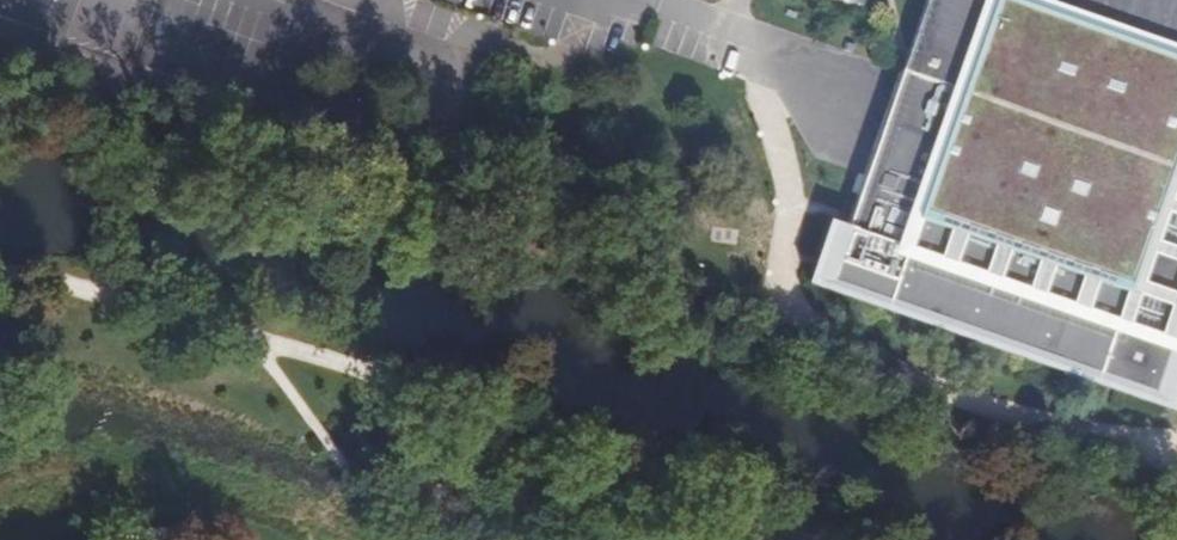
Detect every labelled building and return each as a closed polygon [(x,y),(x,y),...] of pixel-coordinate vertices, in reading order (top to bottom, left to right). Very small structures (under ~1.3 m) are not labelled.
[(911,32),(844,228),(827,222),(806,285),(1169,415),(1176,392),(1176,0),(922,0),(911,32)]
